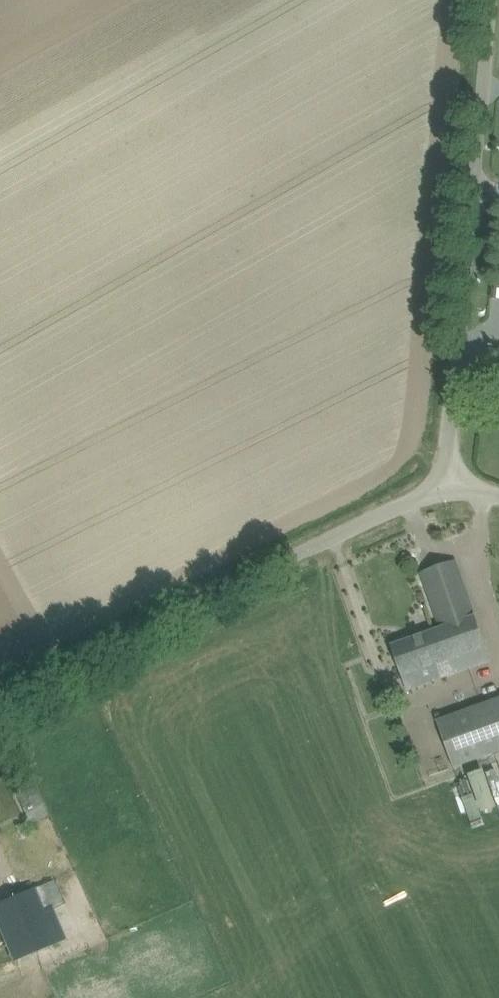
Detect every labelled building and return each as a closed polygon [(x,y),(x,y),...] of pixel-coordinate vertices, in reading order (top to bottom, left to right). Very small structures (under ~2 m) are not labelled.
[(491,659),(483,635),(476,616),(456,561),(422,573),(442,628),(392,646),(399,665),(403,677),(437,666),(440,676),(491,659)] [(438,721),(455,769),(498,753),(498,699),(438,721)] [(35,786),(17,796),(30,824),(48,815),(35,786)] [(31,955),(54,946),(31,891),(0,905),(0,923),(16,961),(31,955)]
